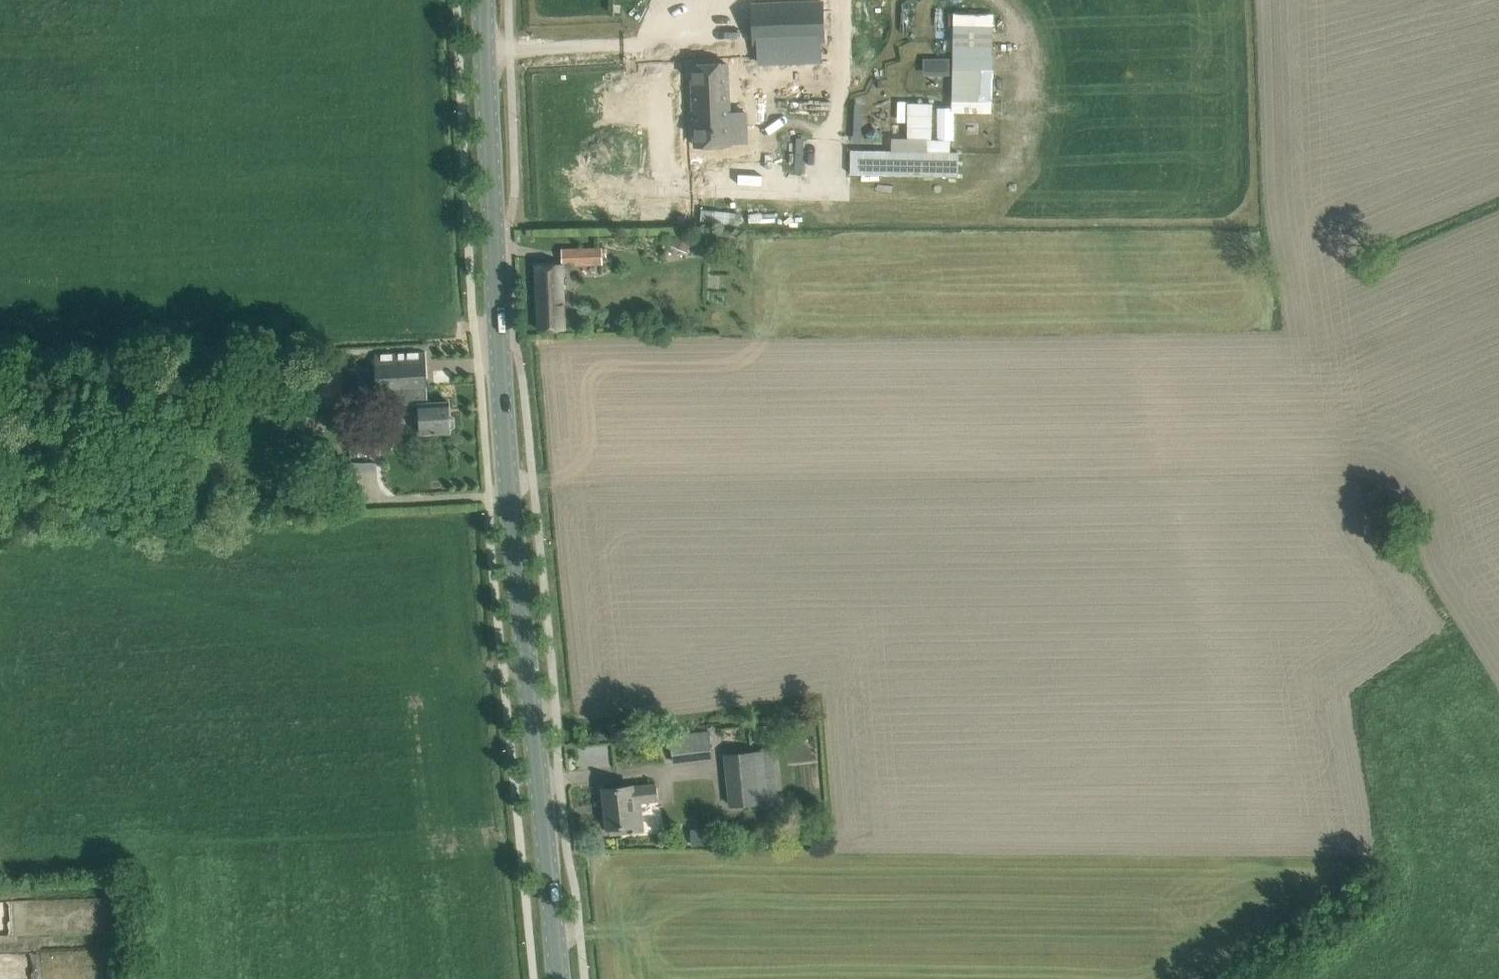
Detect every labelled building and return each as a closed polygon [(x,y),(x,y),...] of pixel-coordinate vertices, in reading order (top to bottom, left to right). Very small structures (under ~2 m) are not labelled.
[(810,13),(742,13),(742,49),(810,49),(810,13)] [(785,61),(784,97),(825,98),(826,62),(785,61)] [(693,72),(692,130),(730,130),(730,113),(717,113),(717,73),(693,72)] [(908,103),(907,139),(907,152),(890,152),(852,151),(851,174),(957,175),(957,152),(949,151),(949,140),(931,140),(931,103),(908,103)] [(671,244),(687,252),(693,239),(677,232),(671,244)] [(603,264),(603,247),(581,247),(582,265),(603,264)] [(536,265),(539,330),(569,328),(566,263),(536,265)] [(421,433),(423,433),(424,435),(432,435),(433,433),(451,432),(451,428),(454,426),(454,419),(450,417),(450,401),(429,402),(426,352),(376,355),(379,405),(420,403),(421,433)] [(671,735),(674,761),(713,756),(710,730),(671,735)] [(588,766),(613,763),(610,742),(585,745),(588,766)] [(725,753),(730,806),(779,801),(774,748),(725,753)] [(659,783),(604,788),(608,827),(610,827),(611,833),(646,829),(643,802),(660,800),(659,783)]
